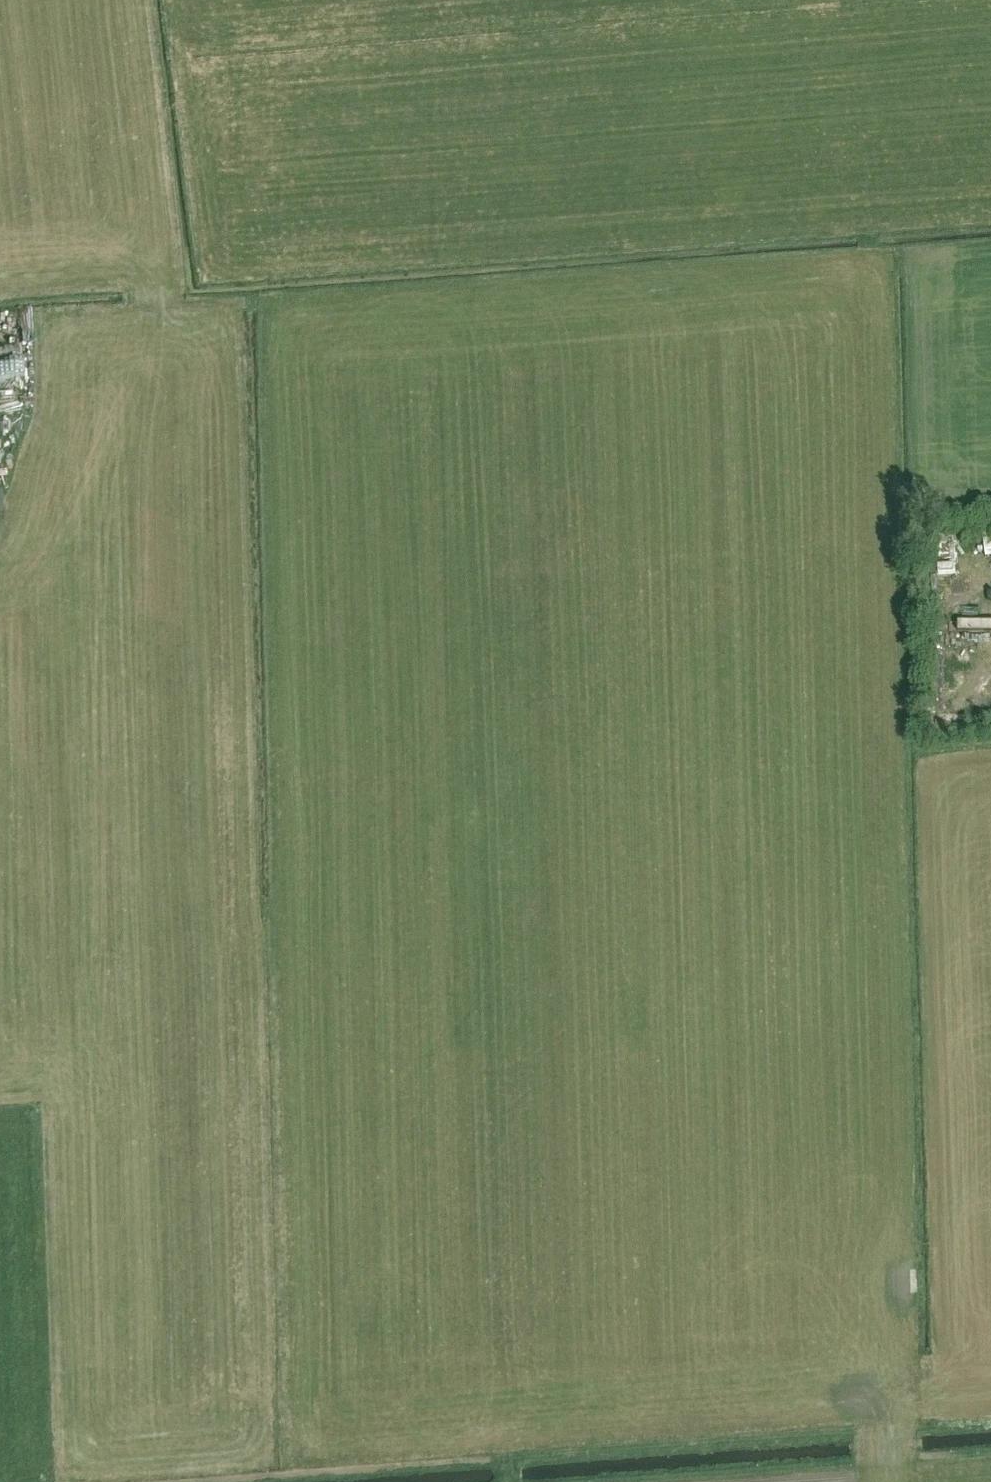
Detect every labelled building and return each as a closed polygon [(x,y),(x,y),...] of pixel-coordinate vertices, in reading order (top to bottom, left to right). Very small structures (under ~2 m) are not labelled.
[(961,559),(960,535),(935,536),(936,560),(961,559)] [(966,589),(965,578),(930,580),(930,591),(966,589)] [(981,655),(983,666),(990,665),(990,653),(981,655)]
